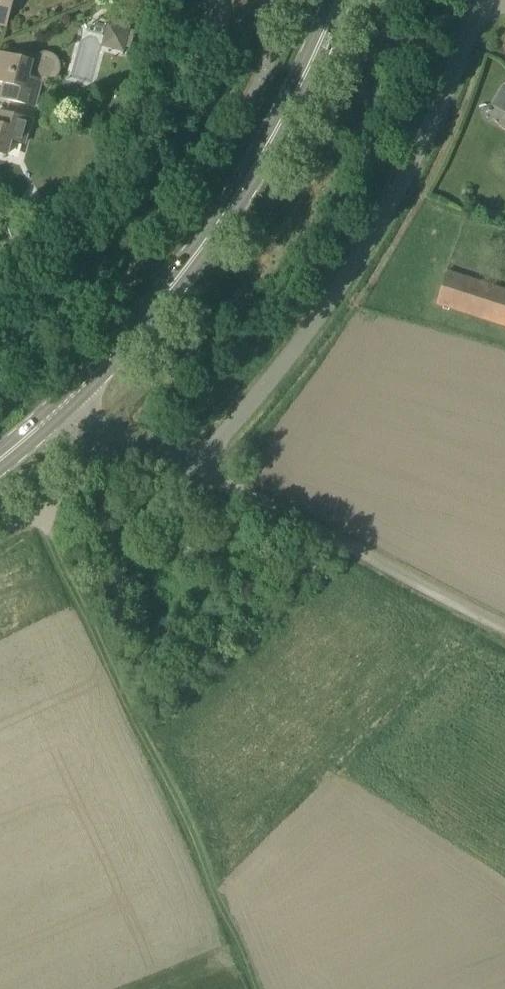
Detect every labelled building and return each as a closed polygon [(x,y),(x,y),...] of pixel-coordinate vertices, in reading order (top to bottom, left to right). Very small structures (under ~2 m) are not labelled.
[(6,26),(12,0),(0,0),(0,24),(6,26)] [(129,29),(131,23),(114,18),(112,24),(109,36),(112,43),(124,47),(129,29)] [(18,58),(0,53),(0,82),(13,86),(9,100),(34,107),(40,82),(35,81),(36,76),(41,78),(47,77),(51,74),(53,68),(52,63),(48,59),(42,58),(42,52),(38,52),(34,52),(30,52),(27,52),(20,51),(18,58)] [(5,113),(2,126),(0,125),(0,154),(6,155),(10,140),(24,144),(30,120),(5,113)] [(436,303),(504,325),(504,291),(446,272),(436,303)] [(197,594),(208,605),(216,598),(205,586),(197,594)]
